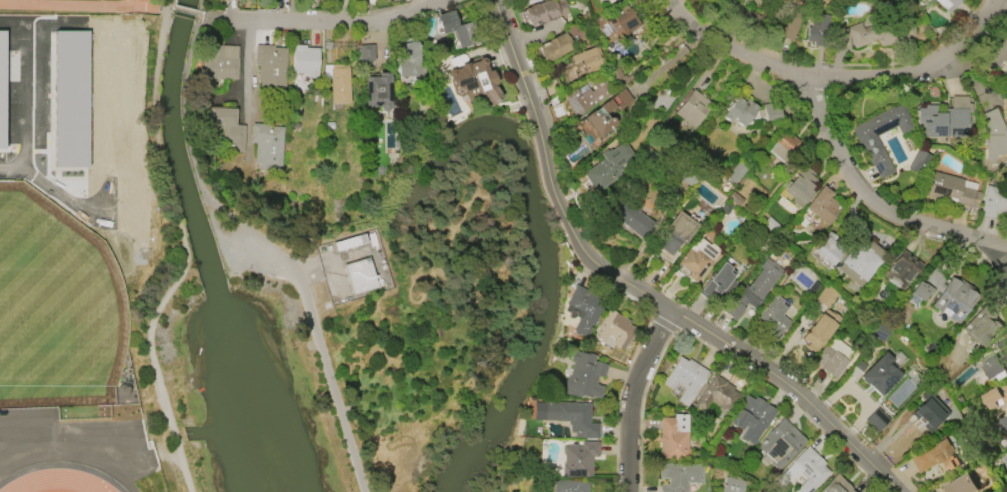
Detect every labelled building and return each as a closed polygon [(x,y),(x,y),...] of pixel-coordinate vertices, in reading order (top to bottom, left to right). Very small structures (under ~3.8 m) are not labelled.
[(523,10),(547,0),(553,0),(559,16),(530,27),(523,10)] [(947,13),(933,0),(959,0),(947,13)] [(792,41),(781,37),(785,25),(782,24),(778,36),(765,31),(773,10),(786,15),(789,5),(803,10),(792,41)] [(624,35),(612,17),(617,14),(617,15),(629,7),(640,24),(624,35)] [(435,16),(452,11),(457,26),(469,22),(475,43),(457,49),(452,31),(440,35),(435,16)] [(813,43),(805,42),(808,26),(816,27),(817,20),(819,20),(820,15),(830,16),(826,48),(812,46),(813,43)] [(849,50),(833,50),(832,28),(842,27),(843,34),(847,34),(845,29),(860,23),(863,32),(911,23),(914,37),(890,41),(891,46),(880,48),(878,39),(867,42),(867,44),(852,47),(848,38),(849,50)] [(997,29),(1006,34),(1006,63),(1000,60),(995,72),(981,66),(997,29)] [(537,47),(564,33),(573,50),(545,63),(537,47)] [(417,40),(423,78),(400,82),(395,51),(397,50),(396,46),(402,45),(402,43),(417,40)] [(254,44),(273,45),(273,47),(286,48),(284,88),(259,87),(259,82),(257,82),(258,64),(254,64),(254,44)] [(236,80),(202,78),(203,57),(205,57),(206,45),(238,46),(236,80)] [(305,47),(318,48),(317,77),(306,77),(307,73),(291,73),(292,45),(305,45),(305,47)] [(373,45),(358,46),(359,61),(373,61),(373,45)] [(570,56),(596,46),(604,67),(585,75),(579,60),(572,63),(570,56)] [(491,70),(496,83),(492,85),(501,97),(497,99),(498,101),(493,104),(492,103),(488,105),(486,101),(471,105),(462,94),(459,95),(456,93),(454,87),(451,88),(446,73),(448,70),(452,69),(454,70),(459,68),(458,65),(468,62),(468,64),(477,61),(477,59),(481,58),(484,58),(485,63),(484,65),(487,72),(491,70)] [(348,68),(349,103),(330,103),(329,78),(324,79),(324,65),(337,65),(337,68),(348,68)] [(608,74),(618,88),(628,82),(618,68),(608,74)] [(364,107),(364,77),(378,77),(378,73),(389,73),(389,106),(388,106),(388,108),(386,111),(380,111),(378,108),(378,107),(372,107),(372,108),(367,108),(367,107),(364,107)] [(593,84),(604,77),(614,93),(575,118),(562,97),(575,88),(579,95),(589,88),(591,92),(596,89),(593,84)] [(624,88),(632,101),(617,111),(614,107),(603,115),(606,119),(607,118),(608,118),(609,118),(610,118),(611,118),(612,118),(612,119),(613,119),(613,120),(614,120),(614,121),(614,122),(614,123),(614,124),(614,125),(613,126),(613,127),(596,138),(584,121),(583,122),(581,118),(624,88)] [(693,128),(674,113),(693,90),(711,104),(693,128)] [(749,102),(756,107),(741,128),(733,122),(735,120),(732,118),(729,122),(721,116),(736,96),(743,102),(742,104),(746,106),(749,102)] [(966,136),(921,135),(921,126),(918,126),(918,108),(924,109),(924,105),(937,105),(937,108),(951,108),(951,96),(967,97),(966,136)] [(893,172),(878,180),(871,165),(870,166),(859,144),(858,145),(849,128),(892,107),(893,108),(903,103),(915,127),(900,135),(896,126),(875,137),(893,172)] [(761,107),(764,123),(778,120),(775,104),(761,107)] [(243,125),(241,152),(219,151),(221,132),(219,131),(220,126),(207,125),(208,108),(234,110),(233,125),(243,125)] [(1006,123),(1006,155),(996,155),(993,161),(985,160),(984,142),(986,142),(986,128),(980,114),(995,108),(1004,128),(1006,127),(1006,123)] [(254,163),(254,143),(250,143),(251,124),(270,125),(270,126),(282,127),(280,170),(255,169),(255,163),(254,163)] [(792,135),(802,144),(783,165),(767,150),(783,132),(789,138),(792,135)] [(581,174),(602,159),(599,154),(622,139),(635,158),(619,168),(621,171),(619,173),(621,176),(595,194),(581,174)] [(727,181),(737,185),(743,169),(732,165),(727,181)] [(803,165),(813,174),(811,177),(816,181),(809,189),(812,192),(799,208),(780,193),(803,165)] [(978,185),(976,192),(980,193),(976,209),(954,203),(955,200),(945,197),(943,201),(923,195),(929,171),(978,185)] [(804,208),(821,185),(831,193),(828,196),(840,206),(826,225),(804,208)] [(999,191),(1006,194),(1006,217),(994,214),(993,219),(979,216),(985,185),(1000,189),(999,191)] [(645,243),(612,216),(627,199),(640,209),(638,211),(658,227),(645,243)] [(677,211),(697,226),(683,244),(680,242),(669,256),(653,244),(677,211)] [(827,232),(837,240),(836,241),(844,248),(830,265),(812,251),(825,236),(824,235),(827,232)] [(857,287),(835,269),(840,263),(839,263),(848,251),(848,252),(856,242),(858,243),(863,236),(885,253),(879,261),(880,261),(863,282),(862,281),(857,287)] [(711,243),(720,250),(694,282),(686,276),(689,273),(677,263),(698,237),(709,245),(711,243)] [(901,250),(921,264),(908,281),(907,280),(900,290),(881,277),(901,250)] [(744,308),(734,321),(721,311),(742,285),(746,287),(761,269),(758,266),(766,257),(783,271),(760,300),(762,301),(755,310),(746,303),(742,307),(744,308)] [(343,266),(352,295),(377,287),(368,258),(343,266)] [(722,262),(735,272),(730,278),(735,282),(719,302),(709,293),(707,296),(699,290),(722,262)] [(921,303),(931,289),(938,294),(947,280),(927,267),(909,295),(921,303)] [(957,278),(972,288),(970,291),(976,295),(955,324),(946,318),(949,314),(942,309),(938,313),(929,306),(950,277),(955,281),(957,278)] [(564,305),(575,285),(605,301),(593,326),(590,324),(589,327),(591,328),(586,338),(579,334),(578,335),(573,333),(574,331),(571,330),(578,318),(573,316),(571,319),(569,319),(567,317),(568,314),(563,311),(566,306),(564,305)] [(837,296),(824,286),(814,300),(827,309),(837,296)] [(776,294),(784,301),(782,304),(787,309),(782,315),(791,323),(781,334),(782,335),(775,344),(764,335),(768,330),(763,325),(765,323),(758,318),(767,306),(766,305),(776,294)] [(962,329),(983,306),(1004,326),(984,349),(981,346),(980,348),(968,337),(969,335),(962,329)] [(627,324),(636,329),(623,351),(612,344),(613,342),(612,341),(613,339),(608,335),(602,344),(592,337),(598,327),(597,327),(608,309),(629,321),(627,324)] [(835,325),(814,353),(806,346),(807,344),(799,338),(809,326),(810,327),(820,313),(821,314),(825,309),(837,318),(833,324),(835,325)] [(847,361),(833,379),(820,369),(822,368),(812,360),(825,344),(847,361)] [(607,365),(603,377),(598,376),(595,385),(603,387),(599,399),(592,397),(592,399),(580,395),(579,398),(563,394),(564,389),(562,389),(566,377),(568,377),(572,362),(569,362),(572,351),(575,351),(586,354),(586,353),(595,355),(593,361),(607,365)] [(900,375),(879,397),(859,377),(884,353),(891,360),(888,363),(900,375)] [(997,353),(1006,369),(1006,371),(1006,377),(1001,381),(998,377),(992,381),(981,364),(997,353)] [(687,359),(708,372),(686,407),(676,400),(683,389),(675,383),(671,389),(661,383),(678,357),(686,361),(687,359)] [(712,374),(694,405),(704,411),(709,402),(718,408),(715,413),(726,420),(741,395),(732,390),(733,388),(725,383),(725,382),(712,374)] [(984,398),(1006,384),(1006,405),(1004,400),(996,404),(997,406),(990,410),(984,398)] [(925,389),(948,412),(930,430),(911,412),(922,400),(918,396),(925,389)] [(775,411),(764,429),(763,429),(752,445),(740,437),(745,429),(743,427),(741,431),(728,423),(745,395),(753,400),(755,397),(765,403),(764,404),(775,411)] [(569,432),(569,422),(543,420),(544,401),(588,403),(588,423),(597,423),(596,439),(574,438),(575,432),(569,432)] [(889,420),(876,408),(864,421),(877,433),(889,420)] [(659,418),(673,418),(673,414),(687,414),(686,448),(688,448),(688,460),(659,460),(659,418)] [(994,424),(1006,416),(1006,440),(1005,436),(1006,436),(1004,433),(1001,435),(994,424)] [(782,418),(805,441),(777,471),(768,463),(770,461),(755,446),(782,418)] [(908,458),(944,438),(960,466),(945,475),(937,462),(916,473),(908,458)] [(580,441),(597,442),(597,457),(591,457),(591,477),(561,476),(561,464),(563,464),(563,446),(580,446),(580,441)] [(829,473),(810,491),(792,491),(805,479),(798,472),(781,485),(775,480),(791,463),(790,463),(806,446),(817,456),(816,457),(823,463),(821,465),(829,473)] [(686,483),(686,491),(658,491),(659,483),(667,484),(667,478),(658,478),(658,463),(703,465),(702,484),(686,483)] [(979,490),(976,491),(946,491),(943,486),(950,482),(951,484),(969,473),(979,490)] [(835,474),(854,491),(817,491),(835,474)] [(745,482),(742,491),(720,491),(724,477),(745,482)] [(588,482),(587,491),(552,491),(553,481),(588,482)]
